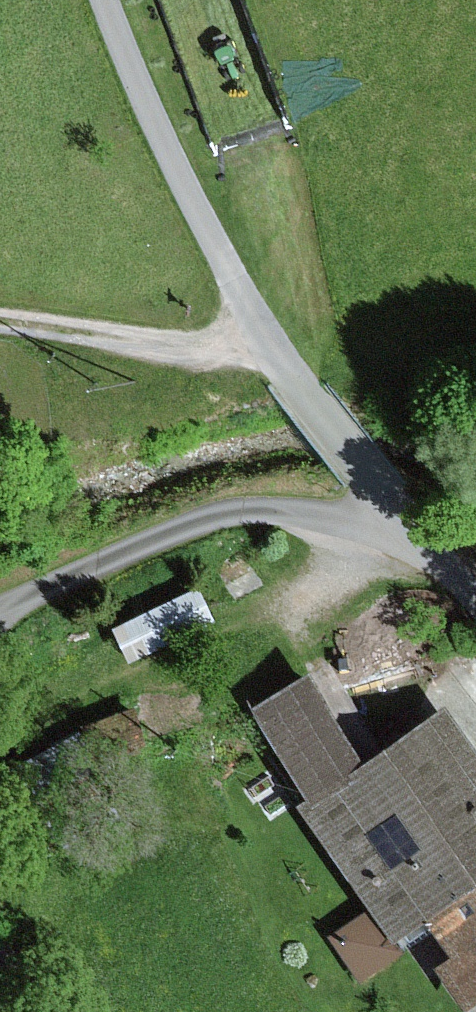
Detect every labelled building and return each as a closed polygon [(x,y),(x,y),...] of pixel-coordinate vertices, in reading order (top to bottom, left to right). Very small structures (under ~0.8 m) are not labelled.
[(209,578),(121,619),(138,656),(226,616),(209,578)] [(251,711),(307,802),(298,807),(394,945),(425,924),(450,958),(434,970),(464,1011),(465,1011),(475,1005),(475,752),(445,708),(364,765),(309,674),(251,711)] [(135,708),(81,728),(91,756),(145,736),(135,708)]
